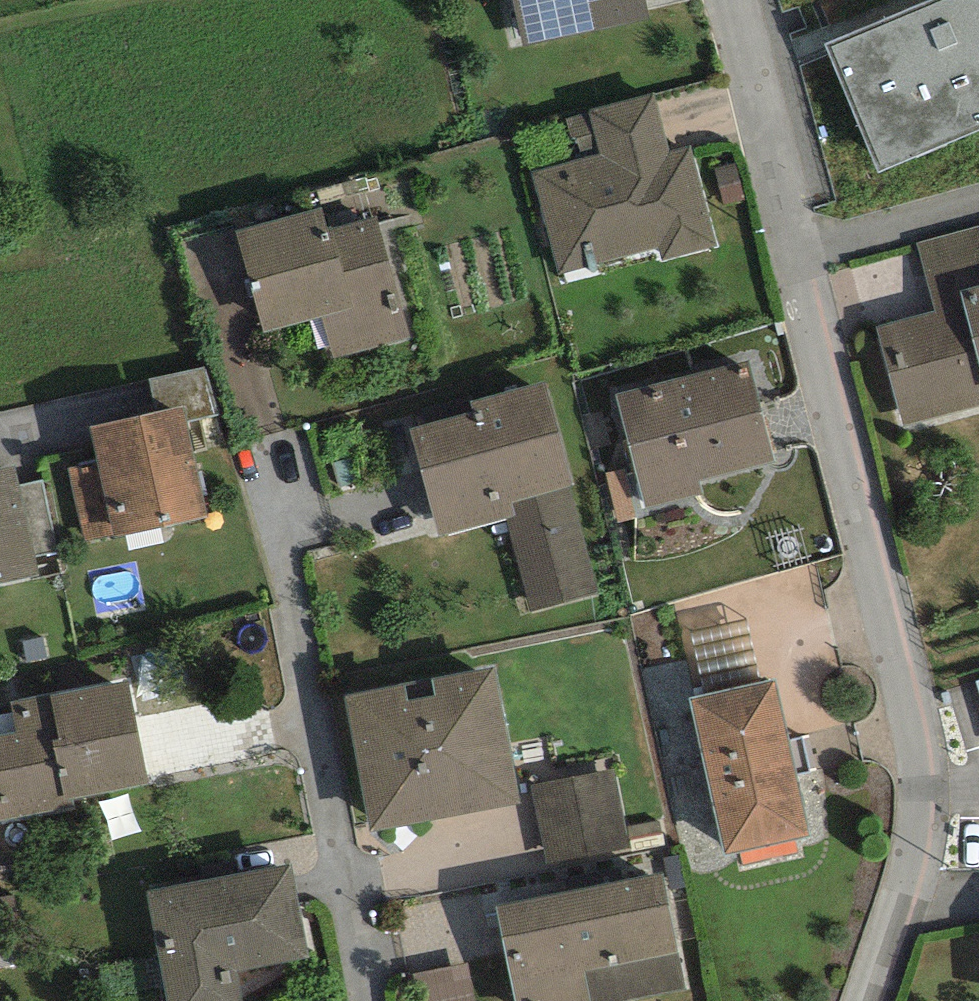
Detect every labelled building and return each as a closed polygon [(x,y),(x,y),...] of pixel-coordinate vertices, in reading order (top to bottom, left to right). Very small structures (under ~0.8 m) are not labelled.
[(649,19),(645,0),(513,0),(523,46),(649,19)] [(827,48),(880,175),(978,133),(978,0),(939,0),(827,48)] [(590,113),(566,119),(571,138),(576,137),(580,152),(598,147),(600,154),(666,137),(654,92),(589,109),(590,113)] [(600,154),(532,173),(559,274),(659,247),(663,261),(718,246),(691,145),(670,151),(666,137),(600,154)] [(322,317),(333,359),(410,339),(377,215),(326,229),(321,207),(236,230),(263,333),(322,317)] [(875,327),(902,425),(978,404),(978,226),(916,243),(935,311),(875,327)] [(749,361),(616,395),(645,509),(703,494),(700,482),(775,462),(749,361)] [(206,366),(148,379),(155,412),(184,406),(188,421),(219,414),(206,366)] [(410,429),(440,537),(505,518),(532,613),(601,594),(570,486),(574,485),(545,381),(471,402),(473,411),(410,429)] [(68,467),(85,542),(208,516),(188,421),(184,406),(155,412),(90,426),(97,461),(68,467)] [(39,576),(34,556),(20,485),(15,464),(0,468),(0,584),(39,576)] [(626,467),(605,472),(618,522),(638,517),(626,467)] [(43,481),(20,485),(34,556),(57,551),(43,481)] [(748,620),(691,632),(704,694),(761,682),(748,620)] [(344,696),(369,831),(519,803),(493,668),(344,696)] [(704,694),(689,698),(723,854),(810,835),(776,679),(761,682),(704,694)] [(128,681),(51,696),(50,694),(10,702),(17,732),(0,735),(0,824),(75,808),(73,799),(149,784),(128,681)] [(614,769),(530,786),(547,866),(631,849),(614,769)] [(309,958),(292,864),(147,890),(167,1000),(242,1000),(237,971),(309,958)] [(513,1000),(619,1000),(683,988),(661,874),(494,907),(513,1000)] [(412,976),(417,1000),(474,1000),(467,965),(412,976)]
